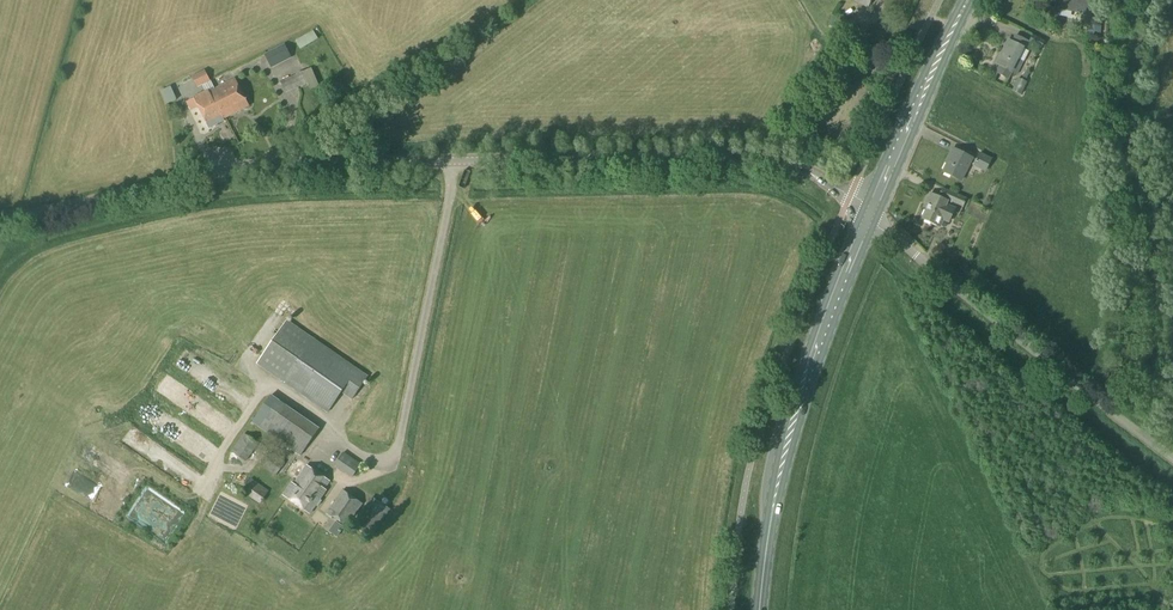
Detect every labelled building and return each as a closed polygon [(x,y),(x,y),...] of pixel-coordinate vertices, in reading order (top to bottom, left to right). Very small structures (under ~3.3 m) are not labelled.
[(872,0),(851,0),(868,8),(872,0)] [(840,32),(847,20),(838,15),(832,28),(840,32)] [(300,50),(318,39),(313,30),(295,41),(300,50)] [(1024,49),(1028,42),(1015,35),(1012,42),(1007,39),(994,64),(999,66),(995,73),(1007,78),(1010,72),(1016,74),(1022,62),(1016,59),(1022,48),(1024,49)] [(271,69),(291,58),(284,44),(264,54),(271,69)] [(319,86),(311,68),(302,72),(302,71),(279,81),(285,94),(307,84),(310,90),(319,86)] [(213,89),(214,89),(204,70),(191,76),(197,88),(202,85),(205,90),(192,97),(208,129),(223,121),(222,119),(225,117),(217,100),(218,98),(213,89)] [(1021,95),(1027,82),(1017,78),(1012,91),(1021,95)] [(217,100),(225,117),(248,106),(233,79),(214,89),(213,89),(218,98),(217,100)] [(167,105),(177,100),(170,87),(161,91),(167,105)] [(303,91),(291,92),(292,99),(304,98),(303,91)] [(283,119),(292,112),(287,105),(278,112),(283,119)] [(960,181),(972,158),(951,147),(943,162),(945,163),(941,172),(960,181)] [(986,173),(993,159),(980,152),(973,166),(986,173)] [(965,198),(941,188),(937,197),(928,193),(923,204),(927,205),(921,218),(936,225),(939,218),(948,222),(954,208),(945,205),(947,201),(961,207),(965,198)] [(810,349),(820,318),(813,317),(804,347),(810,349)] [(352,400),(365,379),(285,323),(256,365),(326,413),(339,394),(341,392),(352,400)] [(299,456),(319,428),(271,395),(251,423),(299,456)] [(122,436),(129,443),(141,432),(134,425),(122,436)] [(246,462),(259,443),(244,433),(231,452),(246,462)] [(274,476),(285,463),(270,451),(260,465),(274,476)] [(350,479),(359,466),(342,454),(333,467),(350,479)] [(323,490),(328,482),(305,467),(294,484),(291,482),(289,484),(290,484),(281,497),(308,515),(314,507),(315,508),(319,502),(318,501),(325,492),(323,490)] [(260,504),(269,491),(250,479),(242,492),(260,504)] [(346,527),(363,504),(343,490),(326,513),(346,527)] [(371,538),(391,510),(372,497),(352,525),(371,538)]
